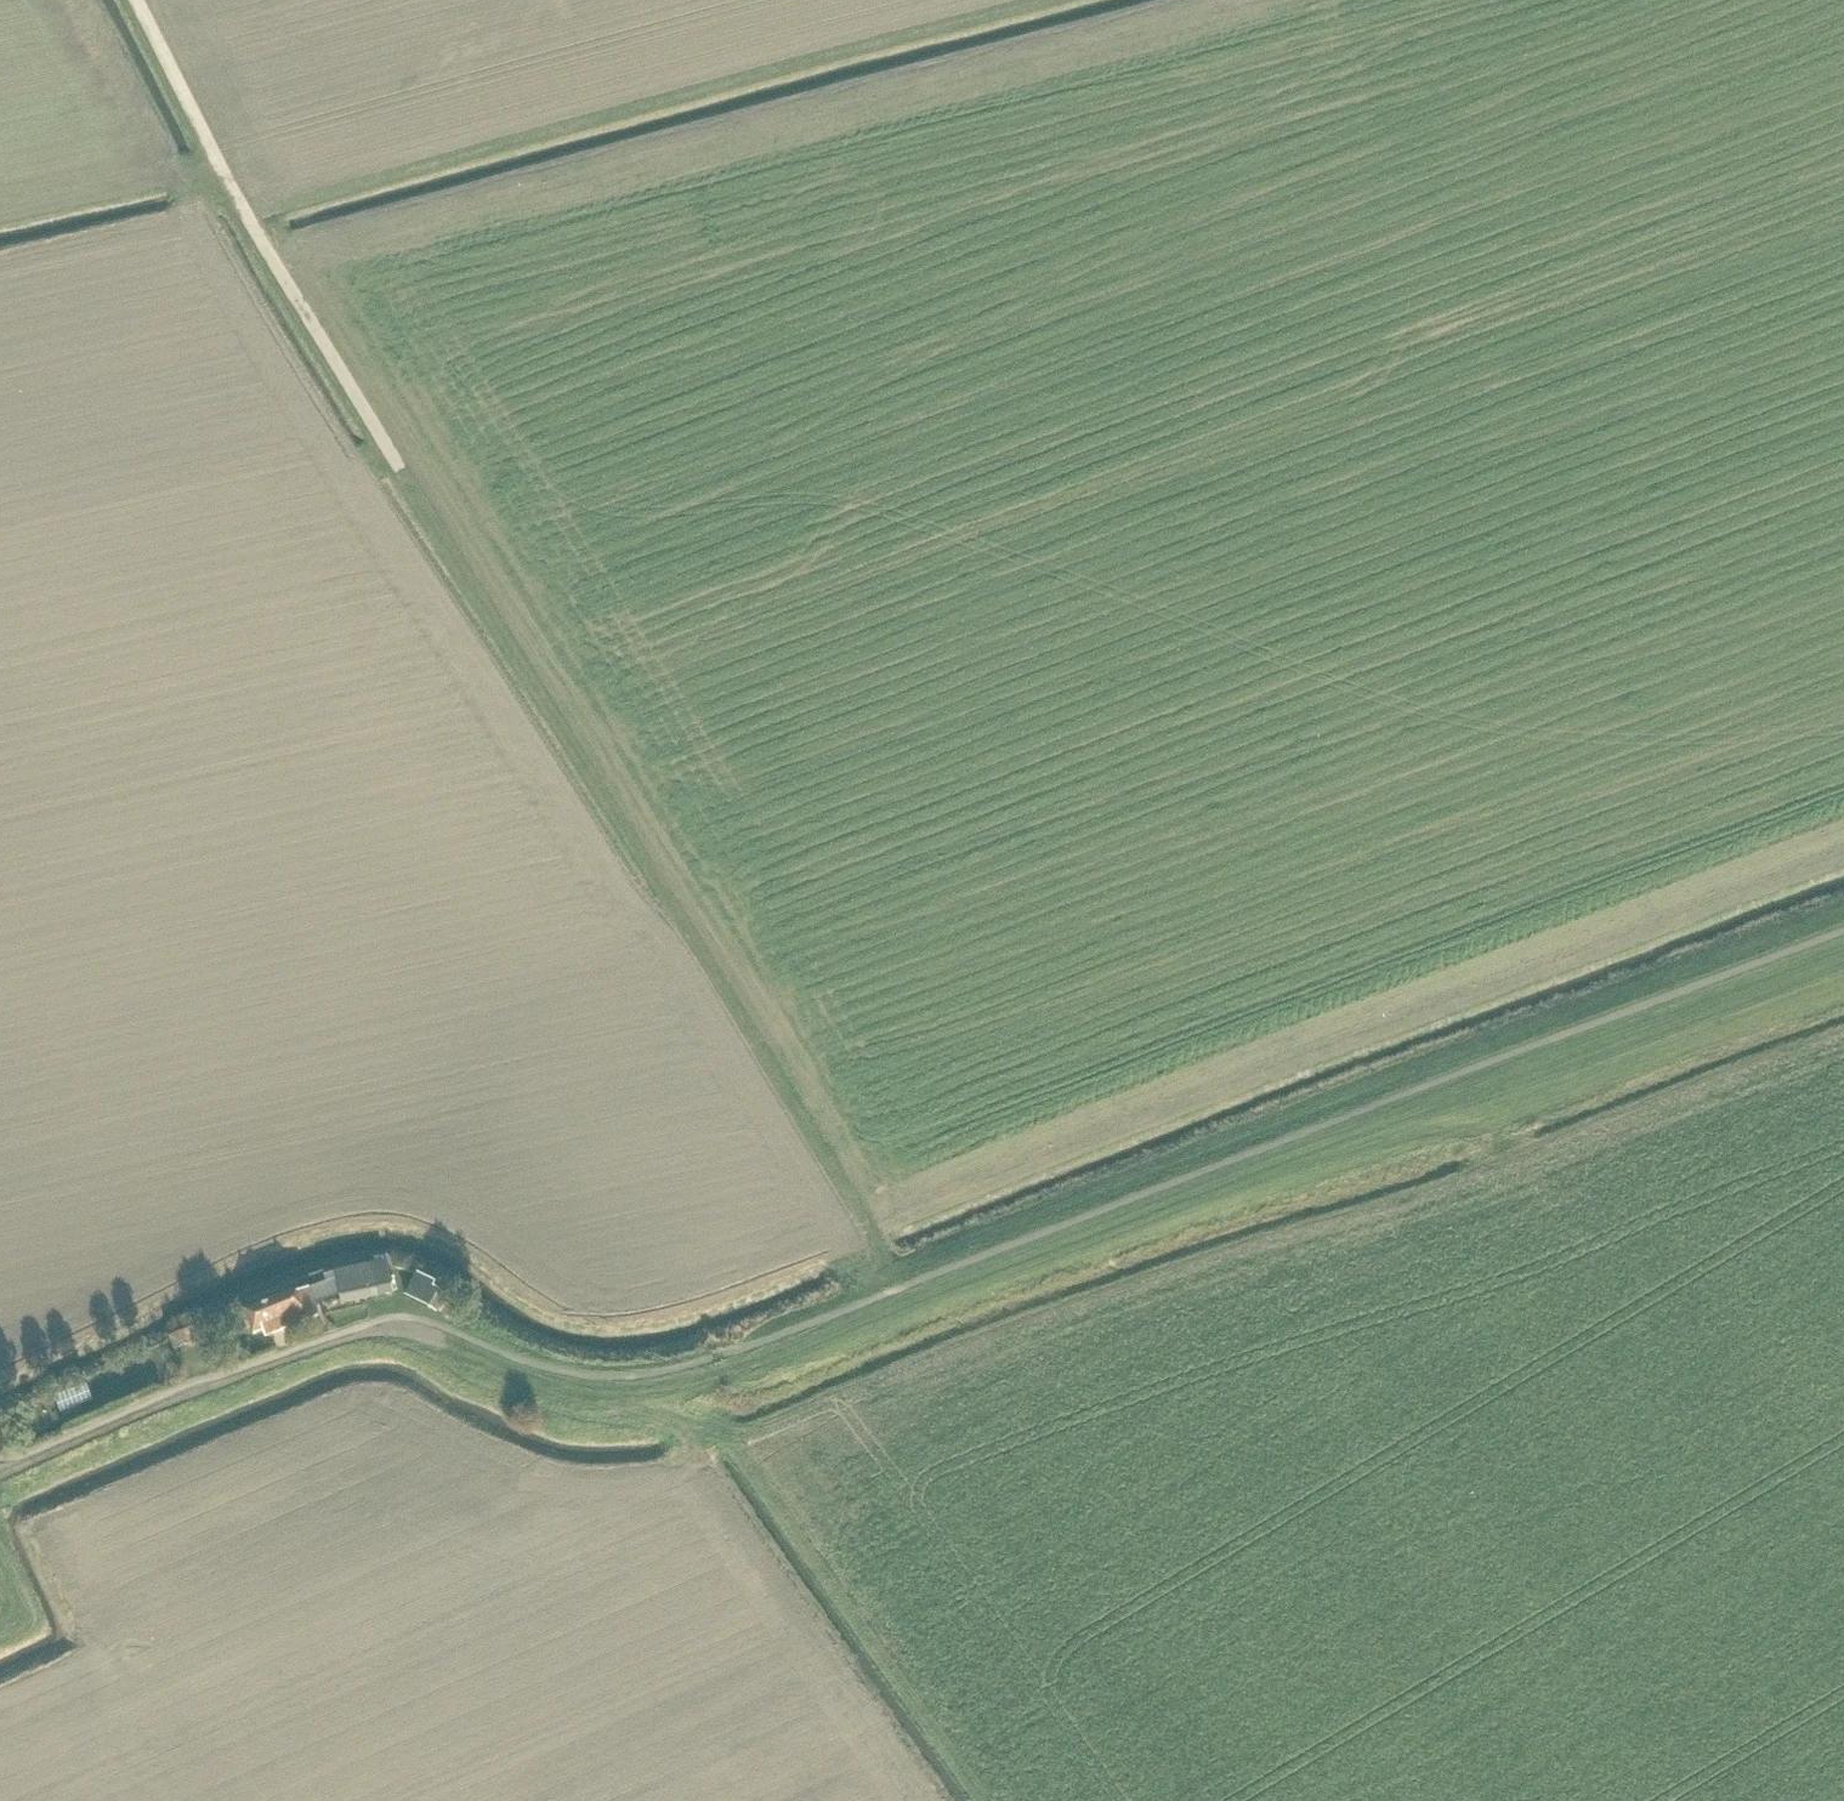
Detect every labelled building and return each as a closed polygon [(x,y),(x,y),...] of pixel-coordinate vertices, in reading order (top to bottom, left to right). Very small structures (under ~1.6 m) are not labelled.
[(378,1299),(394,1296),(387,1263),(334,1275),(334,1276),(329,1277),(332,1289),(337,1288),(339,1298),(376,1290),(378,1299)] [(426,1286),(416,1304),(437,1315),(446,1297),(426,1286)] [(265,1339),(302,1324),(319,1317),(308,1291),(299,1295),(298,1292),(244,1314),(253,1336),(263,1332),(265,1339)] [(195,1331),(180,1337),(185,1348),(200,1342),(195,1331)]
